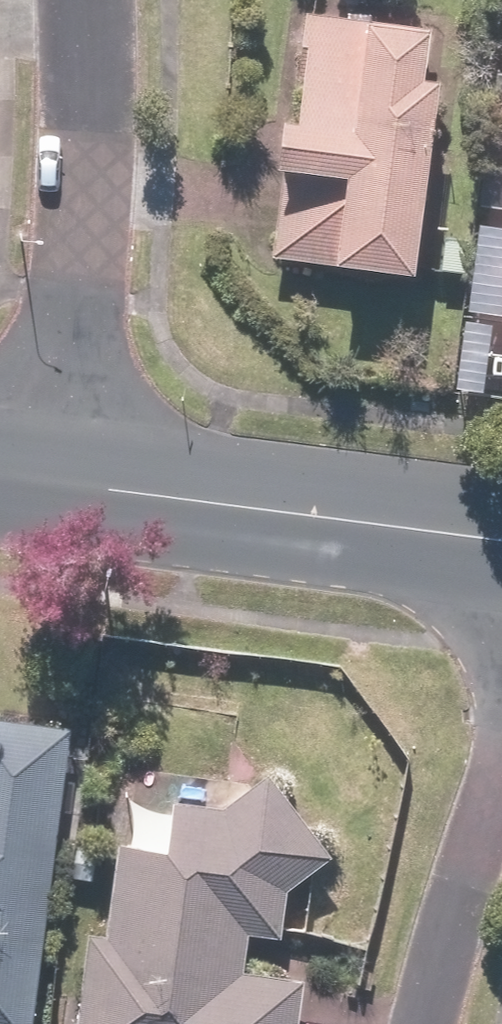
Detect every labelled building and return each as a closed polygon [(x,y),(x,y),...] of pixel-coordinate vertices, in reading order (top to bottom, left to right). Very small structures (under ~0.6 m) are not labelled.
[(423,35),(298,18),(283,133),(268,131),(262,178),(277,180),(266,262),(320,269),(320,274),(398,284),(424,90),(416,89),(423,35)] [(481,321),(501,323),(501,131),(481,321)] [(63,734),(0,726),(0,1023),(26,1023),(63,734)] [(278,895),(322,862),(259,780),(215,814),(166,808),(156,859),(111,850),(98,941),(82,939),(71,1023),(291,1023),(296,984),(235,976),(240,938),(272,942),(278,895)]
